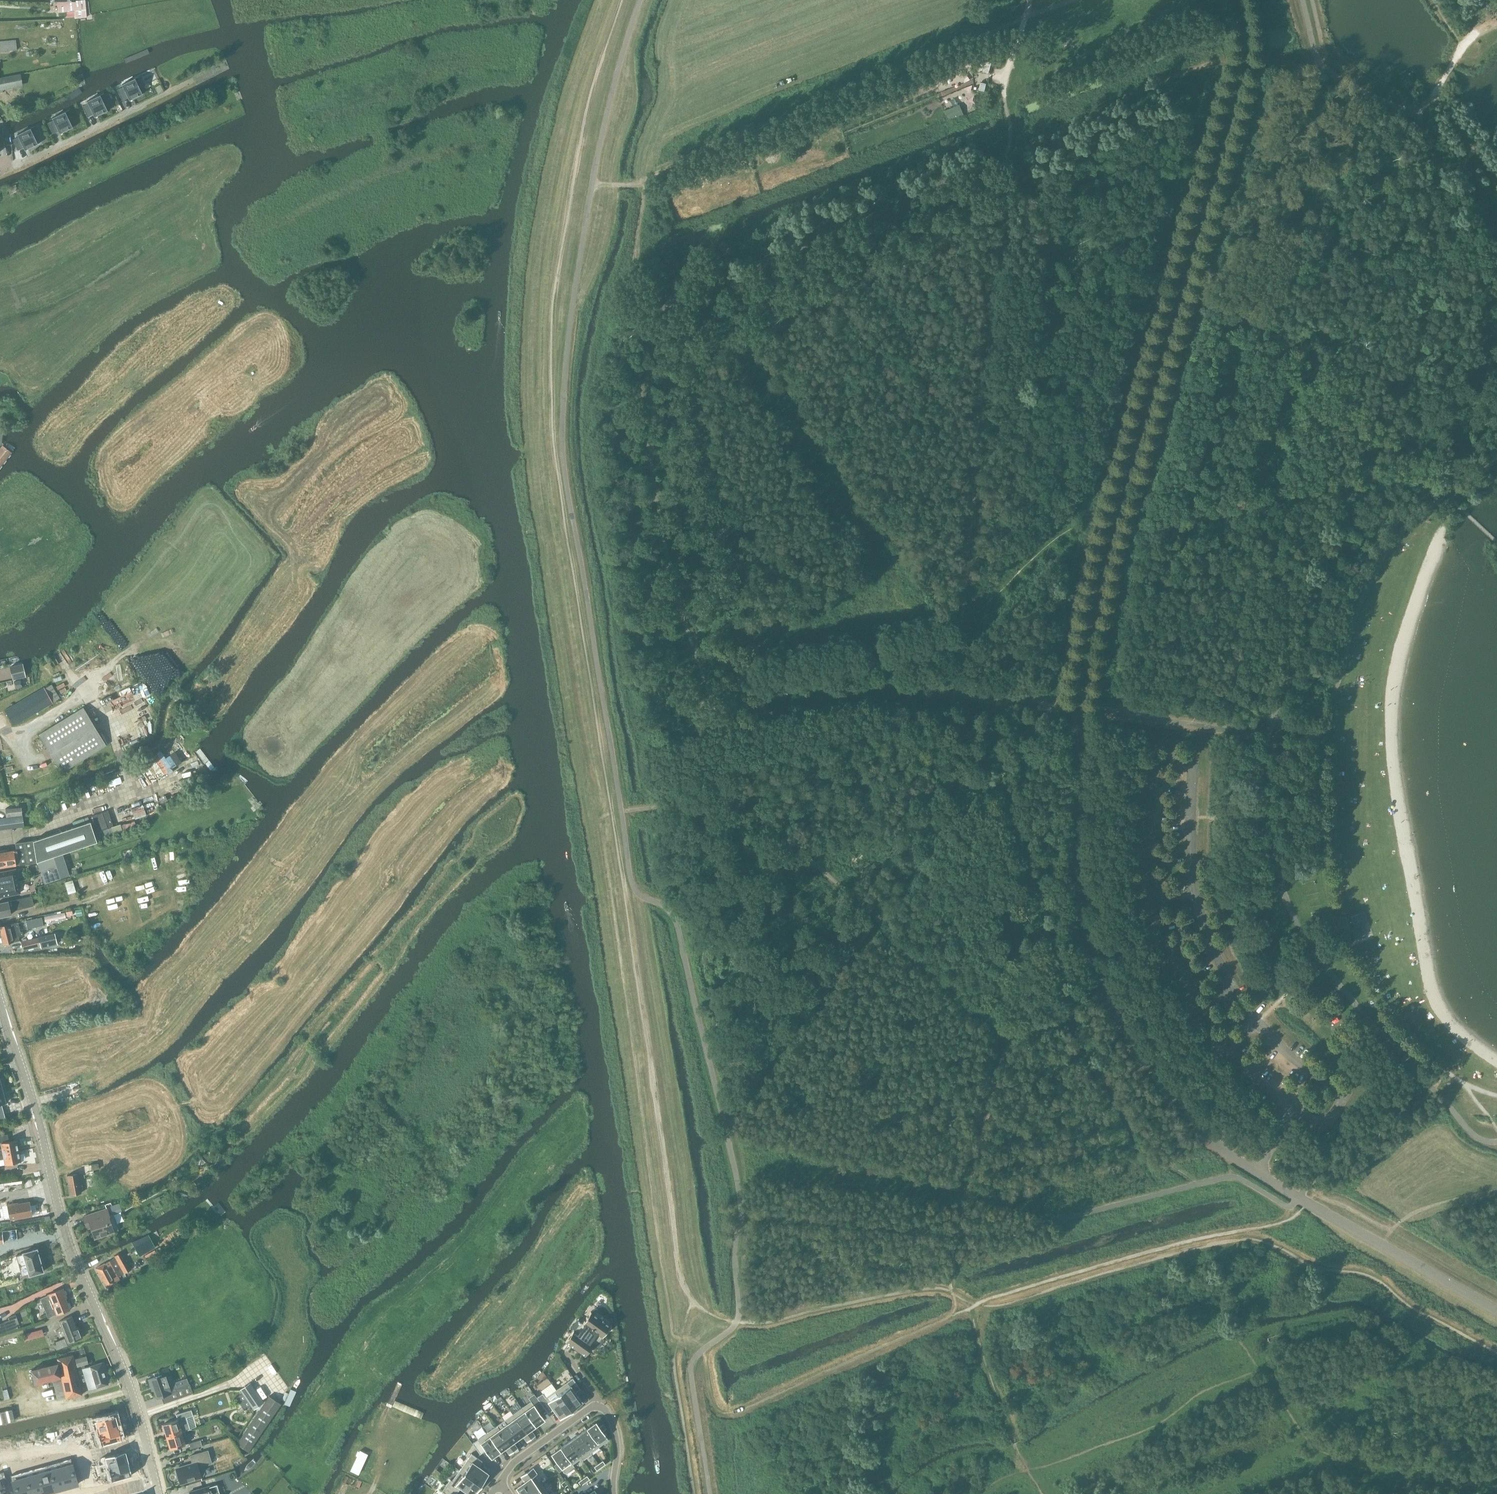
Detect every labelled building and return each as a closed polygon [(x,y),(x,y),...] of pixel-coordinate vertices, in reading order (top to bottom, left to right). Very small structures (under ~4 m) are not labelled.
[(81,18),(86,18),(85,0),(76,1),(76,2),(61,3),(61,6),(62,13),(74,11),(75,19),(81,18)] [(17,50),(16,40),(0,42),(0,52),(17,50)] [(985,61),(983,72),(989,73),(991,62),(985,61)] [(944,64),(929,70),(933,79),(948,73),(944,64)] [(21,74),(0,78),(0,91),(23,86),(21,74)] [(122,84),(123,87),(118,90),(123,100),(128,98),(130,100),(143,94),(140,88),(144,86),(139,76),(122,84)] [(94,114),(95,117),(108,111),(105,105),(109,103),(104,93),(87,101),(88,104),(83,106),(88,117),(94,114)] [(960,105),(946,110),(950,120),(964,114),(960,105)] [(70,122),(74,120),(69,110),(52,118),(53,120),(48,123),(53,134),(58,131),(60,134),(73,127),(70,122)] [(24,148),(25,150),(38,144),(35,138),(39,136),(34,126),(17,134),(18,137),(13,139),(18,150),(24,148)] [(16,185),(9,188),(11,193),(18,191),(16,185)] [(14,452),(4,444),(0,448),(0,471),(14,452)] [(10,667),(13,680),(26,677),(23,663),(10,667)] [(21,680),(14,681),(16,688),(23,687),(21,680)] [(5,710),(13,725),(60,698),(52,685),(45,688),(44,687),(5,710)] [(62,772),(106,745),(83,708),(39,734),(62,772)] [(140,813),(159,807),(157,801),(138,806),(140,813)] [(5,808),(6,816),(22,815),(21,807),(5,808)] [(108,811),(91,817),(96,832),(113,826),(108,811)] [(0,818),(0,830),(24,827),(22,816),(0,818)] [(33,841),(37,862),(97,842),(90,821),(33,841)] [(113,833),(111,827),(97,832),(99,837),(113,833)] [(33,841),(16,843),(17,850),(0,853),(0,867),(19,864),(37,862),(33,841)] [(54,859),(56,864),(57,868),(66,865),(62,854),(53,857),(54,859)] [(53,857),(38,863),(40,869),(56,864),(54,859),(53,857)] [(14,870),(0,873),(0,885),(17,881),(14,870)] [(58,872),(43,877),(45,883),(60,878),(58,872)] [(73,880),(65,882),(68,894),(76,891),(73,880)] [(20,893),(17,881),(0,885),(0,898),(20,893)] [(0,903),(0,917),(12,914),(10,907),(14,907),(15,910),(23,908),(22,908),(32,906),(30,896),(0,903)] [(44,916),(45,921),(66,916),(64,911),(44,916)] [(42,917),(26,920),(28,928),(44,925),(42,917)] [(24,935),(23,931),(21,931),(19,922),(10,924),(0,926),(0,932),(3,944),(19,940),(19,936),(24,935)] [(23,941),(21,942),(23,950),(41,945),(41,948),(57,944),(55,933),(27,940),(23,941)] [(6,1103),(6,1101),(9,1100),(7,1094),(4,1095),(3,1090),(0,1091),(0,1104),(6,1103)] [(19,1151),(17,1140),(9,1141),(1,1143),(2,1149),(0,1149),(0,1154),(19,1151)] [(0,1154),(0,1159),(4,1159),(5,1164),(21,1161),(19,1151),(0,1154)] [(221,1157),(214,1164),(215,1165),(218,1168),(225,1161),(221,1157)] [(80,1185),(78,1173),(67,1175),(71,1195),(81,1193),(80,1189),(83,1189),(82,1184),(80,1185)] [(8,1205),(10,1219),(32,1215),(29,1202),(16,1204),(16,1203),(8,1205)] [(119,1203),(110,1206),(112,1212),(113,1214),(118,1212),(122,1211),(119,1203)] [(109,1215),(107,1208),(83,1216),(86,1224),(90,1223),(95,1238),(114,1231),(108,1215),(109,1215)] [(150,1238),(135,1247),(140,1256),(155,1247),(150,1238)] [(23,1253),(16,1256),(22,1276),(29,1274),(30,1275),(31,1275),(42,1271),(43,1271),(43,1270),(41,1263),(39,1257),(39,1256),(39,1257),(37,1250),(37,1249),(36,1249),(24,1252),(23,1253)] [(118,1276),(124,1273),(131,1269),(121,1252),(114,1256),(115,1257),(109,1260),(96,1268),(107,1287),(120,1280),(118,1276)] [(48,1294),(48,1295),(41,1298),(47,1314),(48,1315),(48,1316),(49,1316),(50,1316),(51,1316),(56,1314),(56,1315),(70,1309),(66,1298),(67,1297),(63,1288),(48,1294)] [(573,1330),(565,1341),(566,1342),(584,1355),(585,1356),(587,1352),(589,1353),(592,1348),(591,1347),(593,1344),(592,1343),(592,1344),(590,1342),(597,1333),(601,1336),(602,1337),(610,1325),(590,1311),(583,1321),(585,1322),(577,1333),(573,1330)] [(59,1321),(62,1327),(59,1328),(61,1332),(63,1331),(68,1343),(83,1337),(79,1326),(77,1327),(72,1316),(59,1321)] [(13,1322),(5,1324),(7,1332),(15,1330),(13,1322)] [(33,1331),(23,1334),(25,1340),(35,1337),(33,1331)] [(57,1349),(67,1345),(65,1338),(54,1342),(57,1349)] [(35,1383),(53,1379),(58,1400),(82,1395),(73,1355),(57,1358),(58,1363),(31,1370),(35,1383)] [(86,1356),(76,1359),(78,1367),(88,1363),(86,1356)] [(82,1368),(85,1378),(82,1378),(83,1381),(86,1380),(89,1390),(108,1384),(102,1362),(82,1368)] [(149,1379),(152,1390),(154,1390),(157,1398),(167,1394),(171,1393),(165,1374),(149,1379)] [(573,1377),(556,1389),(571,1410),(576,1406),(577,1407),(581,1404),(581,1403),(582,1402),(575,1392),(581,1388),(573,1377)] [(251,1405),(254,1409),(264,1402),(250,1382),(240,1389),(243,1393),(236,1398),(244,1410),(251,1405)] [(175,1388),(176,1391),(171,1393),(167,1394),(170,1401),(193,1393),(190,1383),(175,1388)] [(560,1418),(571,1410),(556,1389),(546,1397),(545,1397),(553,1409),(560,1418)] [(545,1397),(546,1397),(544,1394),(538,1399),(539,1401),(543,1406),(548,1413),(553,1409),(545,1397)] [(281,1403),(269,1396),(237,1444),(249,1452),(281,1403)] [(531,1401),(522,1407),(535,1426),(544,1419),(537,1410),(534,1405),(531,1401)] [(537,1410),(543,1406),(539,1401),(534,1405),(537,1410)] [(535,1426),(522,1407),(513,1413),(531,1438),(535,1436),(531,1429),(535,1426)] [(12,1408),(0,1411),(0,1423),(15,1420),(12,1408)] [(178,1419),(163,1424),(166,1436),(185,1431),(191,1429),(188,1417),(193,1415),(191,1409),(180,1413),(176,1414),(178,1419)] [(527,1441),(531,1438),(513,1413),(504,1420),(518,1439),(522,1435),(527,1441)] [(115,1416),(96,1421),(99,1433),(118,1427),(115,1416)] [(513,1442),(518,1439),(504,1420),(495,1426),(513,1451),(517,1448),(518,1448),(513,1442)] [(609,1440),(602,1431),(599,1427),(599,1426),(596,1422),(587,1428),(599,1446),(609,1440)] [(495,1426),(487,1432),(500,1451),(505,1448),(509,1454),(513,1451),(495,1426)] [(118,1427),(99,1433),(99,1436),(102,1445),(122,1439),(118,1427)] [(587,1428),(578,1435),(591,1453),(591,1452),(599,1446),(587,1428)] [(185,1431),(166,1436),(166,1437),(170,1449),(185,1444),(183,1437),(186,1436),(185,1431)] [(485,1450),(491,1458),(500,1451),(487,1432),(472,1443),(480,1454),(485,1450)] [(591,1453),(578,1435),(569,1441),(581,1458),(582,1460),(592,1453),(591,1452),(591,1453)] [(189,1443),(191,1449),(202,1445),(201,1440),(189,1443)] [(573,1464),(581,1458),(569,1441),(560,1447),(572,1464),(573,1464)] [(572,1464),(560,1447),(551,1454),(565,1473),(574,1466),(573,1464),(572,1464)] [(181,1483),(201,1477),(201,1476),(203,1475),(204,1472),(203,1466),(212,1463),(208,1450),(190,1455),(192,1463),(176,1468),(177,1472),(176,1474),(177,1478),(179,1480),(181,1483)] [(356,1473),(359,1474),(368,1454),(360,1450),(356,1458),(350,1470),(356,1473)] [(125,1452),(106,1457),(109,1469),(128,1463),(125,1452)] [(472,1453),(468,1459),(479,1467),(482,1461),(472,1453)] [(468,1459),(460,1470),(480,1485),(488,1474),(479,1467),(468,1459)] [(128,1463),(109,1469),(112,1480),(131,1475),(128,1463)] [(72,1464),(60,1468),(66,1487),(77,1483),(72,1464)] [(60,1468),(48,1471),(53,1490),(66,1487),(60,1468)] [(516,1488),(521,1493),(529,1493),(542,1484),(535,1475),(537,1474),(533,1468),(521,1476),(525,1481),(516,1488)] [(446,1485),(448,1486),(457,1493),(461,1488),(470,1493),(474,1493),(475,1493),(480,1487),(479,1487),(480,1485),(460,1470),(452,1480),(450,1479),(446,1485)] [(48,1471),(36,1475),(41,1493),(53,1490),(48,1471)] [(24,1478),(28,1493),(39,1493),(41,1493),(36,1475),(24,1478)] [(12,1481),(15,1493),(28,1493),(24,1478),(12,1481)] [(551,1493),(549,1493),(542,1484),(529,1493),(551,1493)] [(216,1485),(208,1487),(188,1493),(218,1493),(216,1485)] [(443,1493),(456,1493),(457,1493),(448,1486),(446,1485),(442,1491),(444,1493),(443,1493)]
